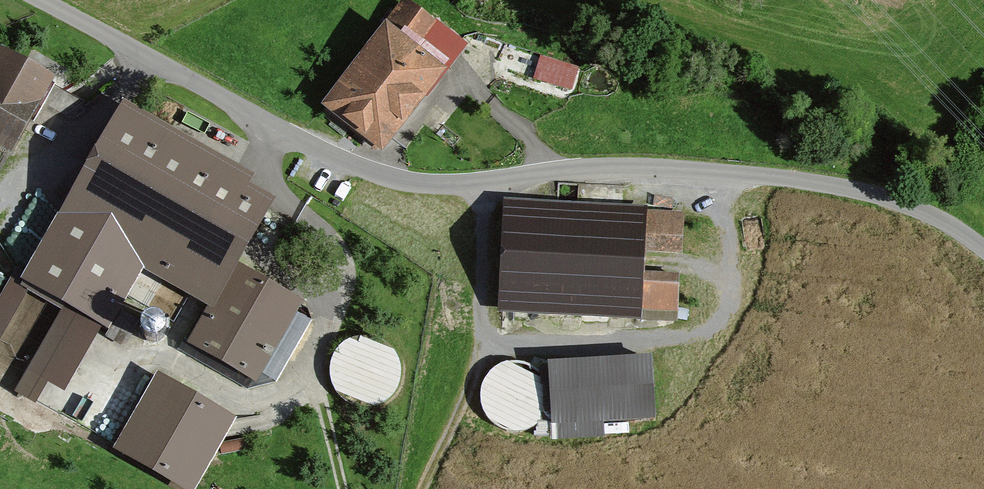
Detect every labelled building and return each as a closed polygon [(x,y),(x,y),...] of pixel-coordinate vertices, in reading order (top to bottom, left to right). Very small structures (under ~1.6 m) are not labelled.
[(324,109),(377,146),(457,47),(402,6),(324,109)] [(0,52),(0,146),(10,151),(49,78),(0,52)] [(573,73),(516,55),(510,79),(566,96),(573,73)] [(28,274),(17,268),(0,298),(0,343),(30,290),(63,309),(15,396),(35,407),(47,387),(65,397),(102,331),(110,335),(144,275),(208,311),(188,347),(258,385),(304,303),(242,268),(277,206),(247,189),(253,178),(123,106),(28,274)] [(674,218),(510,209),(505,311),(669,319),(674,218)] [(387,407),(405,354),(345,334),(327,387),(387,407)] [(645,365),(549,369),(553,426),(648,419),(645,365)] [(158,377),(114,454),(175,488),(198,488),(237,422),(158,377)]
